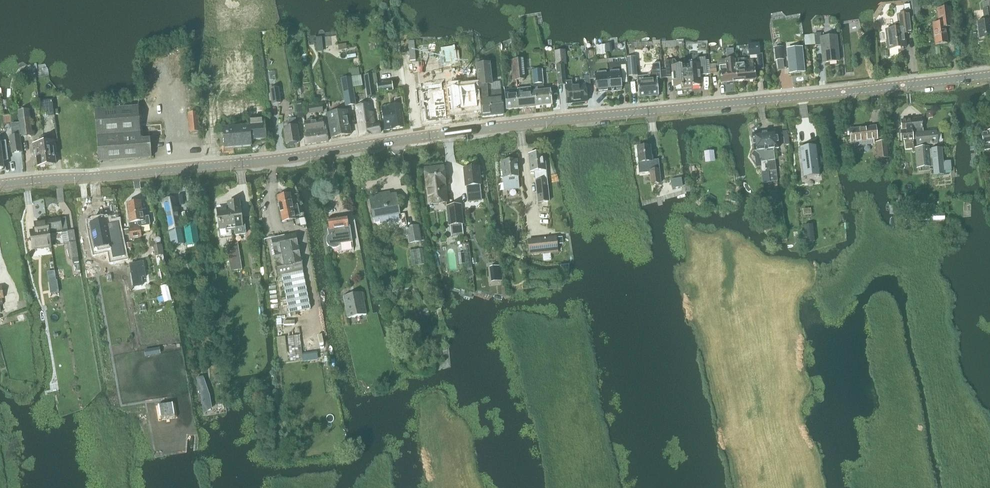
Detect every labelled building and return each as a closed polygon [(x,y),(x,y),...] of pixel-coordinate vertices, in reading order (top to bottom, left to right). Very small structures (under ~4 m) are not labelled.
[(233,8),(242,6),(242,9),(257,8),(256,6),(266,5),(265,0),(232,0),(233,8)] [(917,1),(911,1),(912,13),(913,23),(920,22),(920,17),(921,17),(920,7),(918,7),(917,1)] [(979,40),(989,39),(989,22),(989,2),(989,9),(983,10),(984,22),(977,23),(979,40)] [(935,45),(947,44),(945,28),(951,28),(949,7),(937,8),(939,24),(932,25),(935,45)] [(886,14),(881,21),(887,25),(891,18),(886,14)] [(906,48),(904,36),(912,35),(911,29),(909,15),(897,16),(899,28),(886,30),(888,50),(906,48)] [(813,35),(814,45),(814,47),(821,46),(823,64),(839,62),(837,36),(821,38),(821,34),(813,35)] [(805,46),(814,45),(813,35),(804,35),(805,46)] [(760,55),(760,46),(749,47),(749,56),(760,55)] [(783,47),(775,48),(775,54),(776,56),(776,60),(784,60),(783,47)] [(789,74),(804,73),(802,49),(787,50),(789,74)] [(514,60),(511,60),(513,81),(525,80),(522,59),(521,59),(521,55),(519,55),(518,50),(513,50),(514,60)] [(566,50),(555,51),(557,67),(558,82),(558,85),(558,87),(565,86),(567,105),(587,103),(586,86),(572,87),(572,82),(566,83),(565,66),(567,66),(566,50)] [(593,51),(586,52),(587,61),(594,60),(593,51)] [(635,57),(628,58),(629,77),(636,76),(635,57)] [(218,71),(212,71),(213,83),(232,82),(232,77),(234,77),(234,76),(243,75),(242,58),(217,60),(218,71)] [(685,65),(687,87),(701,86),(700,76),(707,75),(705,58),(696,59),(693,65),(685,65)] [(752,59),(735,61),(735,65),(737,83),(756,81),(755,69),(753,69),(753,64),(752,59)] [(590,79),(596,78),(597,93),(610,92),(608,65),(595,66),(595,60),(594,60),(587,61),(589,76),(590,79)] [(726,66),(719,67),(720,73),(720,84),(737,83),(735,65),(735,61),(735,60),(725,60),(726,66)] [(666,71),(660,71),(661,79),(673,78),(674,88),(687,87),(685,65),(679,66),(675,61),(665,61),(666,71)] [(488,91),(487,86),(493,86),(490,63),(477,65),(483,118),(504,115),(501,91),(493,91),(493,90),(488,91)] [(627,63),(608,65),(610,92),(622,91),(622,87),(629,86),(627,63)] [(648,76),(637,77),(638,82),(637,82),(639,98),(659,97),(658,89),(662,88),(660,65),(660,64),(653,64),(650,73),(648,73),(648,76)] [(542,70),(532,71),(533,85),(534,92),(536,108),(552,106),(550,90),(544,91),(542,70)] [(364,76),(367,98),(377,97),(377,94),(378,94),(376,84),(378,84),(376,74),(364,76)] [(363,87),(361,76),(352,78),(341,80),(345,107),(356,106),(353,88),(363,87)] [(376,84),(378,94),(394,91),(392,82),(378,84),(376,84)] [(441,83),(422,86),(423,93),(422,93),(426,122),(438,121),(438,118),(447,117),(443,91),(442,91),(441,83)] [(279,88),(270,89),(272,105),(281,104),(279,88)] [(475,88),(462,89),(465,110),(477,109),(475,88)] [(518,94),(516,94),(518,110),(536,108),(534,92),(531,92),(531,88),(521,89),(517,89),(518,94)] [(462,89),(447,91),(449,112),(464,111),(464,110),(462,92),(462,89)] [(516,94),(518,94),(517,89),(505,90),(507,111),(518,110),(516,94)] [(376,125),(372,104),(356,106),(361,137),(380,134),(379,124),(376,125)] [(315,106),(308,107),(309,115),(316,114),(323,112),(322,105),(315,106)] [(384,131),(404,129),(402,114),(404,114),(403,105),(381,108),(384,131)] [(140,126),(139,112),(139,107),(96,110),(100,162),(151,158),(150,138),(162,137),(161,124),(140,126)] [(30,111),(18,113),(21,137),(33,136),(30,111)] [(332,138),(352,135),(348,111),(329,114),(332,138)] [(190,133),(199,132),(198,113),(189,114),(190,133)] [(260,113),(243,114),(244,132),(248,131),(249,138),(262,137),(260,113)] [(243,114),(226,116),(228,140),(241,138),(241,132),(244,132),(243,114)] [(912,120),(914,140),(916,140),(917,146),(938,144),(936,131),(923,133),(922,119),(912,120)] [(226,120),(206,122),(208,140),(216,139),(217,147),(229,145),(226,120)] [(297,127),(296,120),(289,121),(290,128),(284,129),(286,145),(300,143),(297,127)] [(325,131),(323,120),(304,122),(306,134),(304,134),(306,145),(328,142),(326,131),(325,131)] [(912,150),(913,153),(915,153),(916,169),(917,169),(918,173),(930,171),(930,168),(931,168),(929,147),(914,149),(914,140),(912,120),(901,121),(902,131),(900,132),(901,142),(905,142),(905,150),(912,150)] [(852,130),(849,130),(851,143),(854,143),(854,147),(874,144),(874,140),(877,140),(876,127),(852,130)] [(765,133),(770,183),(778,182),(774,150),(779,149),(777,132),(765,133)] [(982,133),(985,151),(989,150),(989,132),(982,133)] [(763,183),(770,183),(765,133),(752,135),(754,152),(759,156),(763,183)] [(21,136),(9,137),(11,154),(22,152),(21,136)] [(44,142),(47,166),(56,165),(54,149),(56,149),(55,141),(44,142)] [(5,170),(4,162),(8,161),(6,145),(6,142),(0,142),(0,145),(0,170),(5,170)] [(39,167),(47,166),(44,142),(33,144),(35,158),(37,158),(39,167)] [(887,142),(876,143),(878,159),(889,158),(887,142)] [(815,146),(799,148),(803,177),(819,175),(815,146)] [(650,147),(637,148),(639,163),(638,163),(639,174),(650,173),(651,185),(661,184),(659,169),(658,160),(652,161),(650,147)] [(934,176),(944,175),(944,173),(951,172),(950,163),(943,163),(942,149),(931,150),(934,176)] [(543,154),(529,155),(531,172),(535,172),(536,181),(538,203),(549,202),(547,180),(542,180),(541,171),(546,171),(545,162),(544,162),(543,154)] [(517,161),(501,163),(503,180),(504,183),(507,183),(508,189),(519,188),(519,183),(518,178),(519,178),(517,161)] [(445,188),(443,168),(425,170),(427,188),(429,205),(446,203),(445,188)] [(478,168),(465,169),(466,187),(467,194),(475,193),(481,192),(478,168)] [(681,179),(671,180),(672,189),(682,187),(681,179)] [(390,196),(389,193),(369,197),(374,220),(400,216),(396,195),(390,196)] [(292,206),(290,194),(278,197),(283,223),(295,220),(295,218),(300,217),(298,205),(292,206)] [(176,198),(163,200),(167,222),(169,231),(170,231),(171,231),(181,229),(182,228),(176,198)] [(129,230),(124,230),(125,235),(130,235),(131,240),(142,238),(140,227),(150,226),(149,217),(145,217),(144,211),(142,212),(141,202),(127,204),(131,229),(129,230)] [(240,202),(227,204),(228,210),(229,210),(232,231),(235,231),(236,236),(247,235),(245,226),(243,226),(240,202)] [(461,206),(447,207),(449,226),(450,226),(462,225),(463,225),(461,206)] [(226,232),(232,231),(229,210),(228,210),(216,211),(219,231),(226,230),(226,232)] [(66,217),(48,221),(50,235),(62,233),(63,241),(64,244),(67,244),(70,243),(68,232),(66,217)] [(348,226),(347,217),(328,220),(329,229),(328,230),(329,236),(328,237),(327,240),(327,241),(327,243),(328,245),(333,249),(338,248),(341,245),(341,244),(353,242),(350,226),(348,226)] [(50,235),(48,221),(34,223),(35,232),(31,233),(34,251),(52,248),(50,235)] [(107,221),(91,224),(96,251),(97,251),(96,248),(111,246),(111,248),(112,248),(111,245),(121,244),(124,256),(123,256),(123,257),(125,257),(118,223),(107,225),(107,221)] [(196,223),(185,224),(187,245),(199,244),(196,223)] [(813,224),(804,225),(806,242),(815,241),(813,224)] [(419,226),(403,228),(405,236),(407,236),(409,244),(419,242),(420,248),(426,247),(424,237),(421,238),(419,226)] [(310,309),(295,235),(272,240),(280,276),(281,276),(289,314),(310,309)] [(556,237),(528,239),(529,256),(557,254),(556,237)] [(70,243),(67,244),(70,259),(74,259),(75,263),(79,263),(76,242),(70,243)] [(232,272),(243,270),(239,243),(227,245),(232,272)] [(143,262),(130,265),(134,287),(143,286),(141,278),(146,278),(143,262)] [(474,268),(467,269),(468,277),(475,276),(474,268)] [(343,297),(347,319),(367,315),(363,293),(343,297)] [(160,354),(158,348),(145,351),(147,357),(160,354)] [(173,403),(158,406),(160,417),(175,415),(173,403)]
